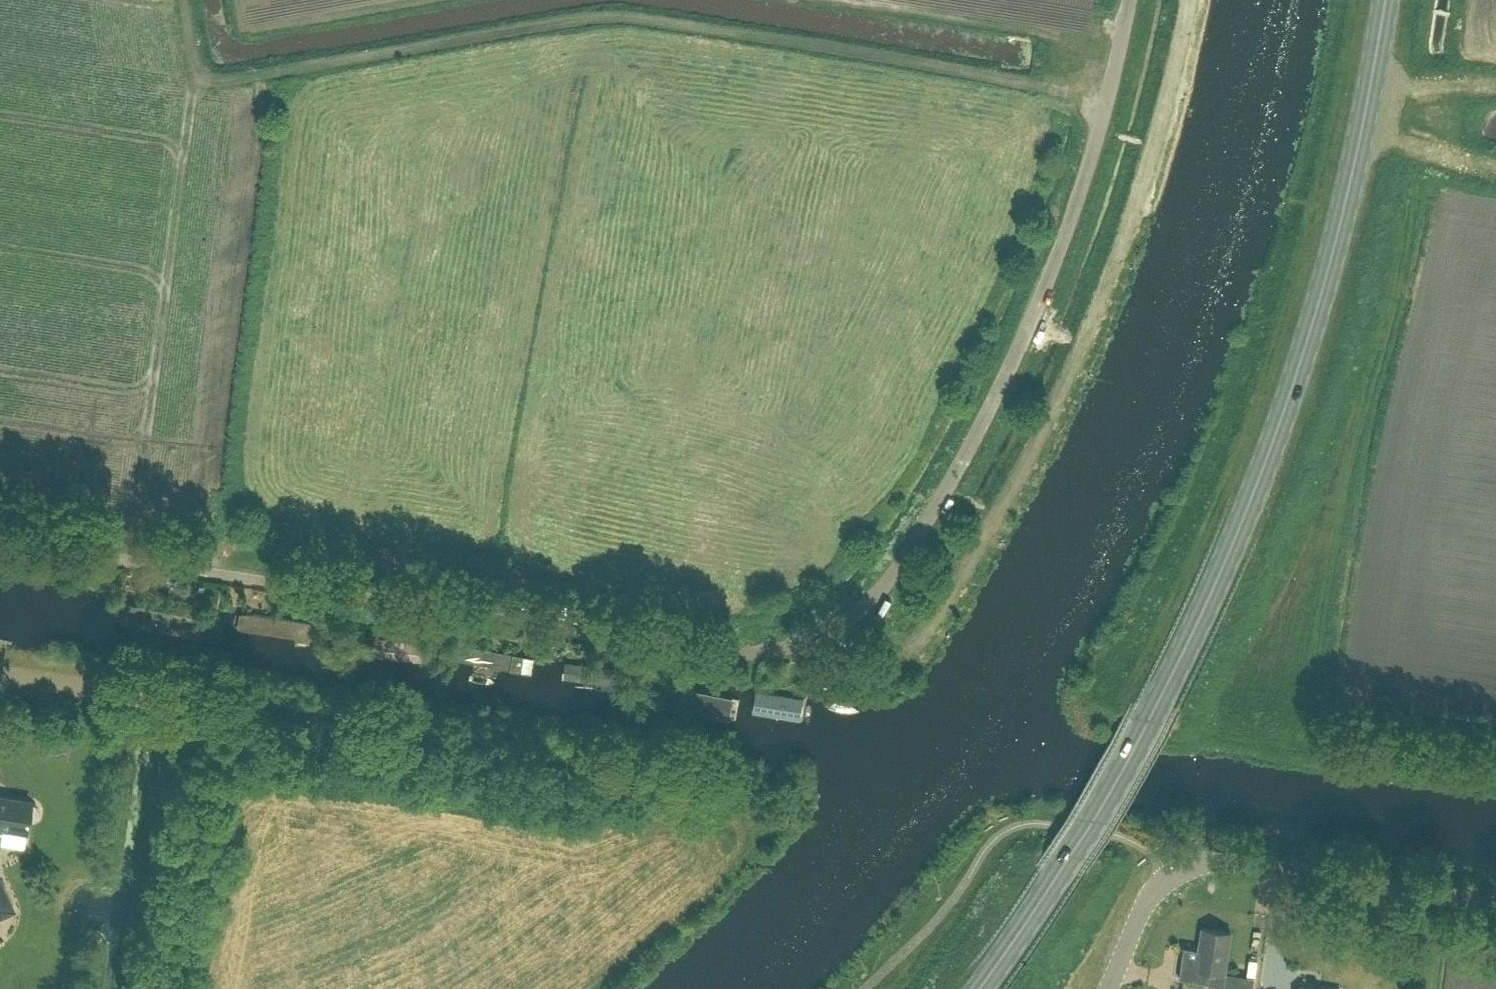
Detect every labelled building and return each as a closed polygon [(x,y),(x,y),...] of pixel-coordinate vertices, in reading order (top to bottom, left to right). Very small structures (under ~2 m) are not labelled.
[(326,647),(334,598),(236,583),(229,632),(326,647)] [(436,664),(444,615),(363,603),(355,652),(436,664)] [(536,677),(543,631),(461,618),(454,664),(536,677)] [(547,677),(617,688),(623,644),(554,633),(547,677)] [(647,694),(743,709),(750,663),(654,648),(647,694)] [(823,675),(759,665),(752,710),(816,720),(823,675)] [(30,801),(31,800),(0,795),(0,830),(0,827),(26,831),(28,819),(33,818),(37,814),(37,809),(35,804),(30,801)] [(1224,972),(1231,931),(1202,927),(1198,956),(1183,954),(1180,977),(1208,981),(1210,970),(1224,972)] [(1222,988),(1252,988),(1253,976),(1225,972),(1222,988)]
